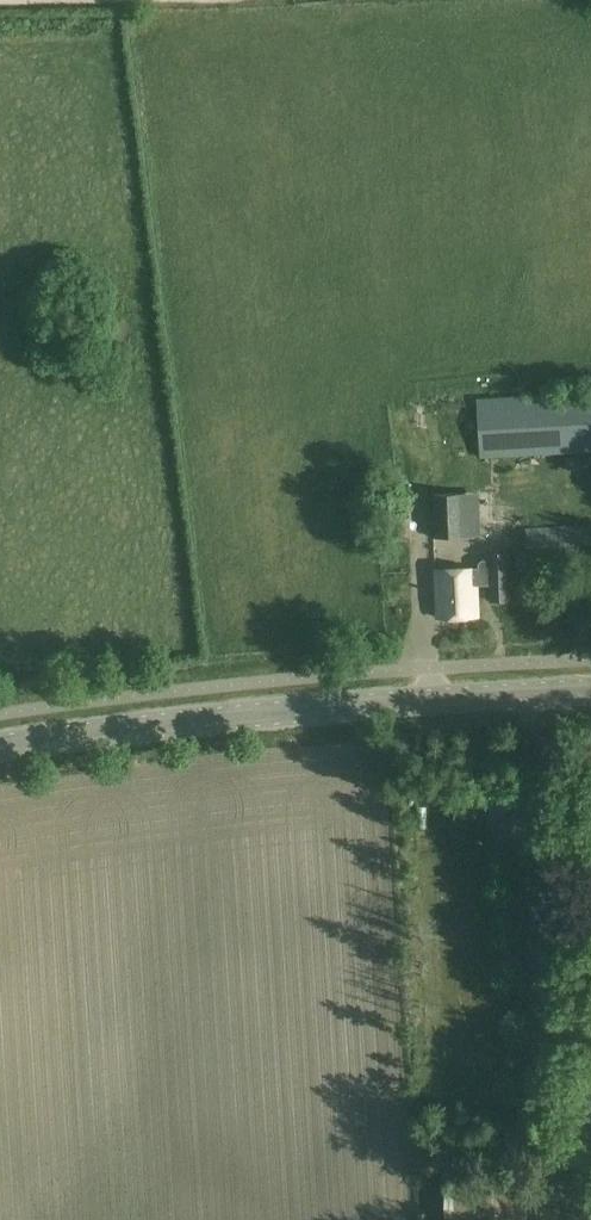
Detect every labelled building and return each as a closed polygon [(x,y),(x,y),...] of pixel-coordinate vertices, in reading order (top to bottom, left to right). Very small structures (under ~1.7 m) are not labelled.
[(481,458),(590,452),(590,393),(477,399),(481,458)] [(465,493),(433,494),(435,537),(466,536),(465,493)] [(529,565),(590,561),(590,525),(527,529),(529,565)] [(438,617),(478,616),(477,585),(492,584),(492,600),(511,599),(509,554),(490,555),(491,567),(436,570),(438,617)]
